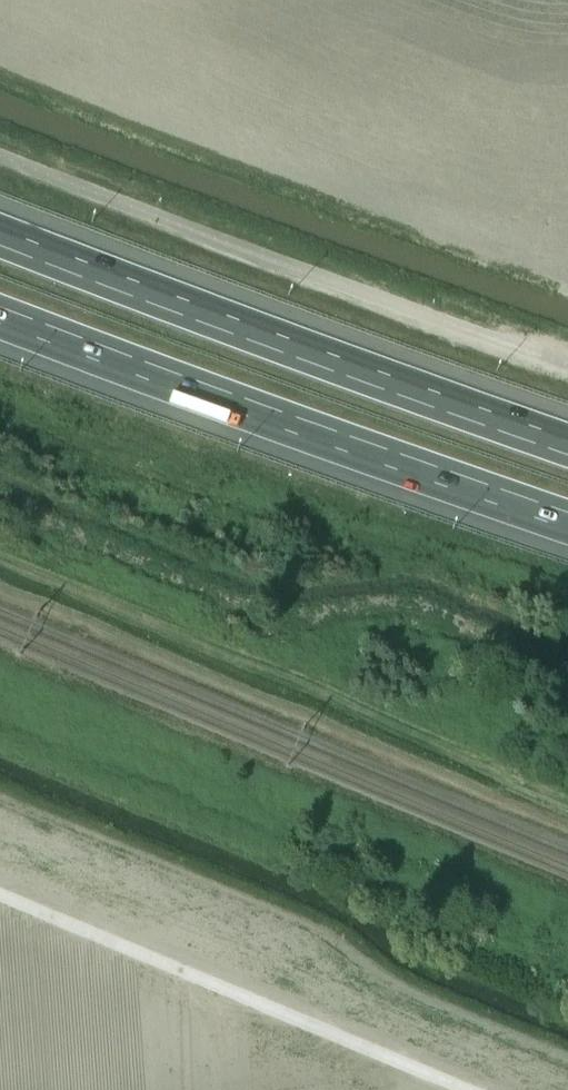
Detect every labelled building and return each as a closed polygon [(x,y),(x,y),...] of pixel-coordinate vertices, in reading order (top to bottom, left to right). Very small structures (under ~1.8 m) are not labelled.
[(353,871),(340,865),(335,876),(347,882),(353,871)]
